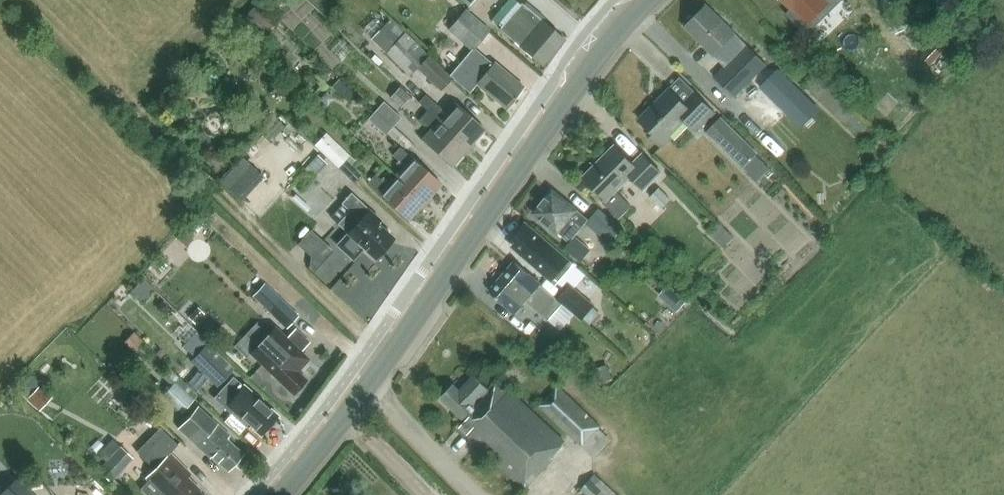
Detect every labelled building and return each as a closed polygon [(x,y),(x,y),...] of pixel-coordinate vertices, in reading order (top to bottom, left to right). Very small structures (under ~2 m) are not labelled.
[(520,3),(517,0),(507,0),(491,19),(500,26),(499,28),(541,65),(564,38),(541,18),(541,19),(521,2),(520,3)] [(789,8),(798,0),(781,0),(789,8)] [(260,29),(273,15),(260,3),(247,17),(260,29)] [(732,95),(753,74),(785,106),(796,94),(764,62),(704,4),(684,25),(723,65),(712,76),(732,95)] [(448,30),(472,49),(490,28),(465,8),(448,30)] [(452,77),(403,32),(386,51),(411,74),(418,66),(442,88),(452,77)] [(524,86),(494,61),(492,63),(478,50),(454,78),(469,91),(476,83),(506,107),(524,86)] [(332,86),(346,99),(353,90),(339,78),(332,86)] [(390,97),(400,107),(410,96),(400,86),(390,97)] [(693,129),(713,110),(694,91),(683,102),(670,89),(656,103),(638,120),(648,131),(645,134),(658,147),(669,135),(667,133),(682,118),(693,129)] [(430,108),(470,145),(485,129),(456,102),(444,114),(441,111),(443,109),(427,94),(420,102),(429,109),(430,108)] [(376,109),(393,125),(401,116),(384,101),(376,109)] [(453,164),(470,145),(430,108),(429,109),(422,117),(429,124),(432,121),(435,124),(424,137),(453,164)] [(385,134),(393,125),(376,109),(368,118),(385,134)] [(721,116),(706,132),(758,182),(761,179),(765,183),(774,173),(756,156),(759,153),(721,116)] [(314,144),(355,183),(363,175),(352,164),(355,160),(326,132),(314,144)] [(398,172),(427,199),(442,182),(402,146),(395,154),(406,164),(398,172)] [(618,220),(631,208),(615,192),(630,178),(643,192),(661,174),(641,154),(632,163),(616,147),(583,178),(604,200),(601,203),(618,220)] [(318,153),(303,170),(313,179),(328,162),(318,153)] [(243,157),(220,180),(241,200),(263,177),(243,157)] [(411,217),(427,199),(398,172),(389,182),(378,172),(371,180),(382,190),(382,191),(411,217)] [(650,197),(661,208),(670,200),(659,188),(650,197)] [(555,232),(557,230),(567,240),(562,246),(578,260),(588,248),(572,234),(587,217),(583,214),(564,198),(562,200),(551,190),(533,210),(543,219),(542,220),(555,232)] [(375,258),(393,237),(378,223),(380,220),(369,209),(351,193),(342,203),(350,210),(338,223),(348,232),(336,244),(352,260),(364,248),(375,258)] [(718,222),(708,232),(722,246),(732,235),(718,222)] [(581,267),(570,257),(567,260),(552,247),(540,236),(527,224),(508,246),(532,267),(541,258),(567,282),(581,267)] [(562,304),(514,261),(488,291),(515,314),(526,301),(548,321),(549,319),(562,304)] [(148,299),(159,288),(149,278),(138,288),(148,299)] [(253,295),(287,328),(298,316),(264,283),(253,295)] [(595,305),(570,284),(558,300),(582,320),(595,305)] [(308,359),(301,352),(310,342),(296,328),(281,343),(271,333),(264,340),(275,350),(262,363),(293,393),(306,379),(297,371),(308,359)] [(145,343),(133,332),(124,341),(135,352),(145,343)] [(208,343),(197,332),(184,346),(195,356),(208,343)] [(190,361),(217,386),(234,368),(208,343),(195,356),(190,361)] [(596,368),(601,382),(613,378),(608,364),(596,368)] [(163,395),(181,412),(198,394),(171,368),(162,377),(172,386),(163,395)] [(552,457),(564,444),(504,388),(502,390),(494,383),(488,390),(472,375),(458,390),(452,385),(439,398),(462,419),(456,425),(525,489),(553,459),(552,457)] [(233,376),(213,398),(245,426),(248,423),(253,426),(261,434),(269,425),(272,426),(277,421),(276,418),(278,416),(233,376)] [(539,405),(595,456),(611,438),(599,427),(601,425),(557,385),(539,405)] [(178,428),(209,456),(212,455),(229,471),(235,464),(238,464),(242,459),(242,456),(244,454),(227,439),(230,435),(197,406),(178,428)] [(200,490),(188,477),(191,474),(170,453),(177,444),(161,428),(137,451),(155,468),(146,477),(164,494),(195,494),(200,490)] [(116,441),(104,453),(109,458),(99,469),(112,481),(133,458),(116,441)] [(595,474),(581,489),(588,494),(617,494),(595,474)]
